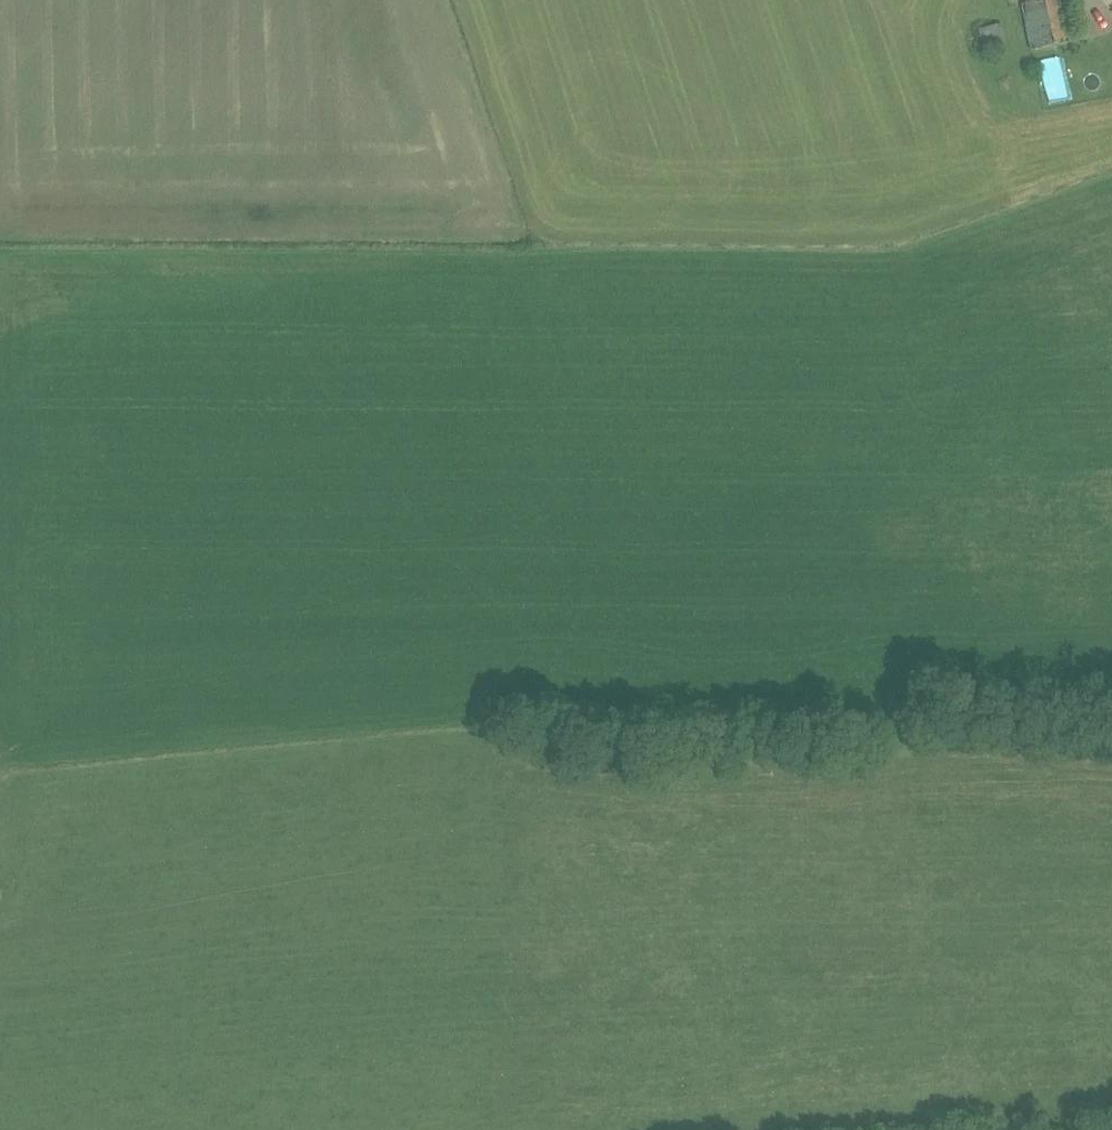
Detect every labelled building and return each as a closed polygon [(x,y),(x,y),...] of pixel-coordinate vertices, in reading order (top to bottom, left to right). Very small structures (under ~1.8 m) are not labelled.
[(1081,41),(1072,0),(1038,0),(1022,4),(1031,51),(1081,41)] [(988,56),(1009,50),(1002,23),(981,29),(988,56)]
